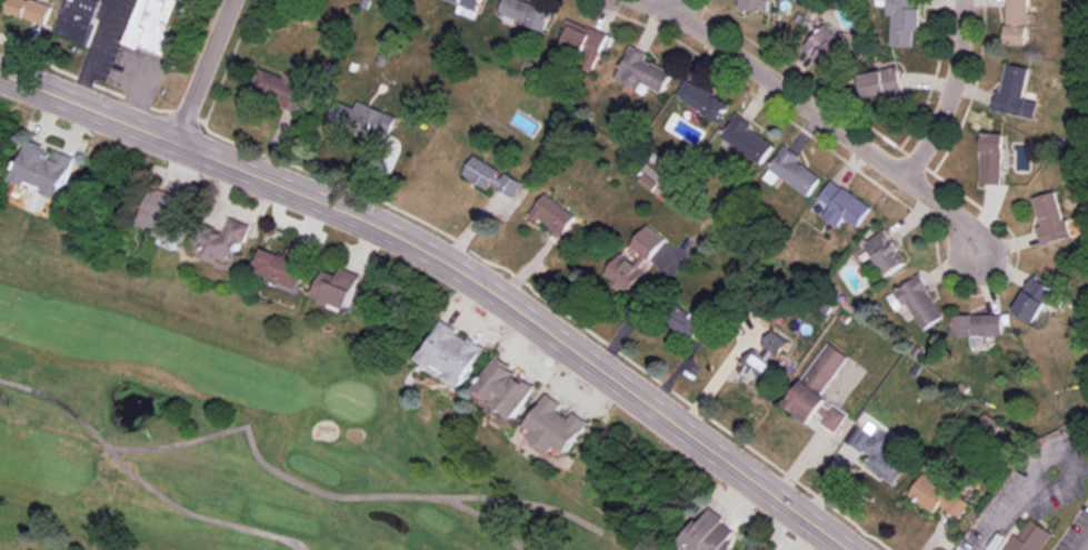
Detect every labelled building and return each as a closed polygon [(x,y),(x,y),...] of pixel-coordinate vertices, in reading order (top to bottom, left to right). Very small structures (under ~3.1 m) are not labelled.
[(34,0),(7,0),(4,10),(45,24),(51,6),(34,0)] [(55,34),(86,43),(100,0),(66,0),(55,34)] [(125,44),(166,58),(174,37),(165,34),(177,0),(141,0),(125,44)] [(478,10),(481,0),(450,0),(478,10)] [(525,0),(504,0),(499,13),(545,30),(553,10),(525,0)] [(773,11),(774,0),(741,0),(741,10),(773,11)] [(892,16),(891,45),(913,46),(913,31),(919,31),(920,8),(915,7),(915,0),(888,0),(887,16),(892,16)] [(1006,43),(1026,44),(1028,0),(1007,0),(1006,43)] [(564,30),(568,32),(562,46),(582,53),(579,63),(596,69),(608,33),(568,19),(564,30)] [(848,53),(835,41),(839,37),(825,24),(804,47),(831,71),(848,53)] [(672,72),(646,60),(649,54),(631,46),(616,78),(639,89),(642,83),(662,93),(672,72)] [(1030,68),(1007,63),(1001,91),(997,90),(993,110),(1034,118),(1038,101),(1024,98),(1030,68)] [(860,74),(864,98),(880,95),(881,100),(905,95),(900,66),(860,74)] [(284,77),(260,67),(251,91),(299,110),(308,87),(296,82),(298,77),(286,73),(284,77)] [(676,97),(719,121),(730,102),(687,78),(676,97)] [(397,114),(357,103),(357,105),(337,100),(331,121),(391,138),(397,114)] [(775,145),(750,127),(753,124),(737,113),(721,136),(761,165),(775,145)] [(1004,133),(982,133),(981,184),(1003,185),(1004,133)] [(15,181),(63,198),(78,157),(60,150),(60,152),(30,141),(15,181)] [(809,196),(822,176),(798,161),(801,156),(785,146),(764,178),(774,184),(779,176),(809,196)] [(502,171),(475,155),(464,174),(489,189),(491,184),(514,197),(523,182),(503,170),(502,171)] [(872,205),(831,180),(820,199),(831,205),(824,217),(839,226),(844,218),(859,227),(872,205)] [(140,225),(181,241),(196,203),(155,187),(140,225)] [(1034,197),(1041,225),(1038,227),(1043,245),(1070,237),(1058,191),(1034,197)] [(561,237),(577,216),(546,193),(530,214),(561,237)] [(252,224),(232,218),(226,234),(203,226),(194,251),(238,265),(252,224)] [(665,240),(647,225),(631,245),(649,260),(665,240)] [(909,262),(887,229),(865,243),(887,276),(909,262)] [(300,286),(314,249),(292,241),(287,256),(263,247),(254,270),(300,286)] [(627,295),(646,274),(623,253),(604,273),(627,295)] [(349,311),(364,275),(343,266),(339,275),(327,270),(315,297),(349,311)] [(925,329),(946,315),(919,275),(888,296),(898,311),(908,304),(925,329)] [(1015,312),(1038,323),(1055,286),(1032,276),(1015,312)] [(683,309),(670,328),(700,348),(716,322),(695,308),(691,314),(683,309)] [(1003,314),(953,315),(954,337),(972,336),(972,346),(984,346),(983,336),(1004,335),(1003,314)] [(464,387),(486,345),(441,322),(421,361),(440,371),(438,374),(464,387)] [(849,356),(827,341),(785,406),(813,424),(816,420),(837,433),(848,415),(822,398),(849,356)] [(738,369),(749,377),(752,373),(764,383),(777,367),(754,349),(738,369)] [(516,418),(538,386),(497,358),(475,390),(516,418)] [(534,438),(556,452),(559,446),(570,453),(591,421),(576,412),(572,418),(561,410),(565,403),(550,393),(529,425),(538,431),(534,438)] [(894,484),(907,464),(888,451),(896,439),(870,421),(864,430),(857,425),(846,440),(870,457),(865,464),(894,484)] [(970,503),(943,487),(949,476),(937,469),(932,478),(923,473),(909,496),(935,512),(939,506),(960,519),(970,503)] [(698,549),(730,549),(742,533),(726,522),(728,518),(709,505),(685,541),(698,549)] [(1031,518),(1018,536),(1015,534),(1003,549),(1038,549),(1051,532),(1031,518)]
